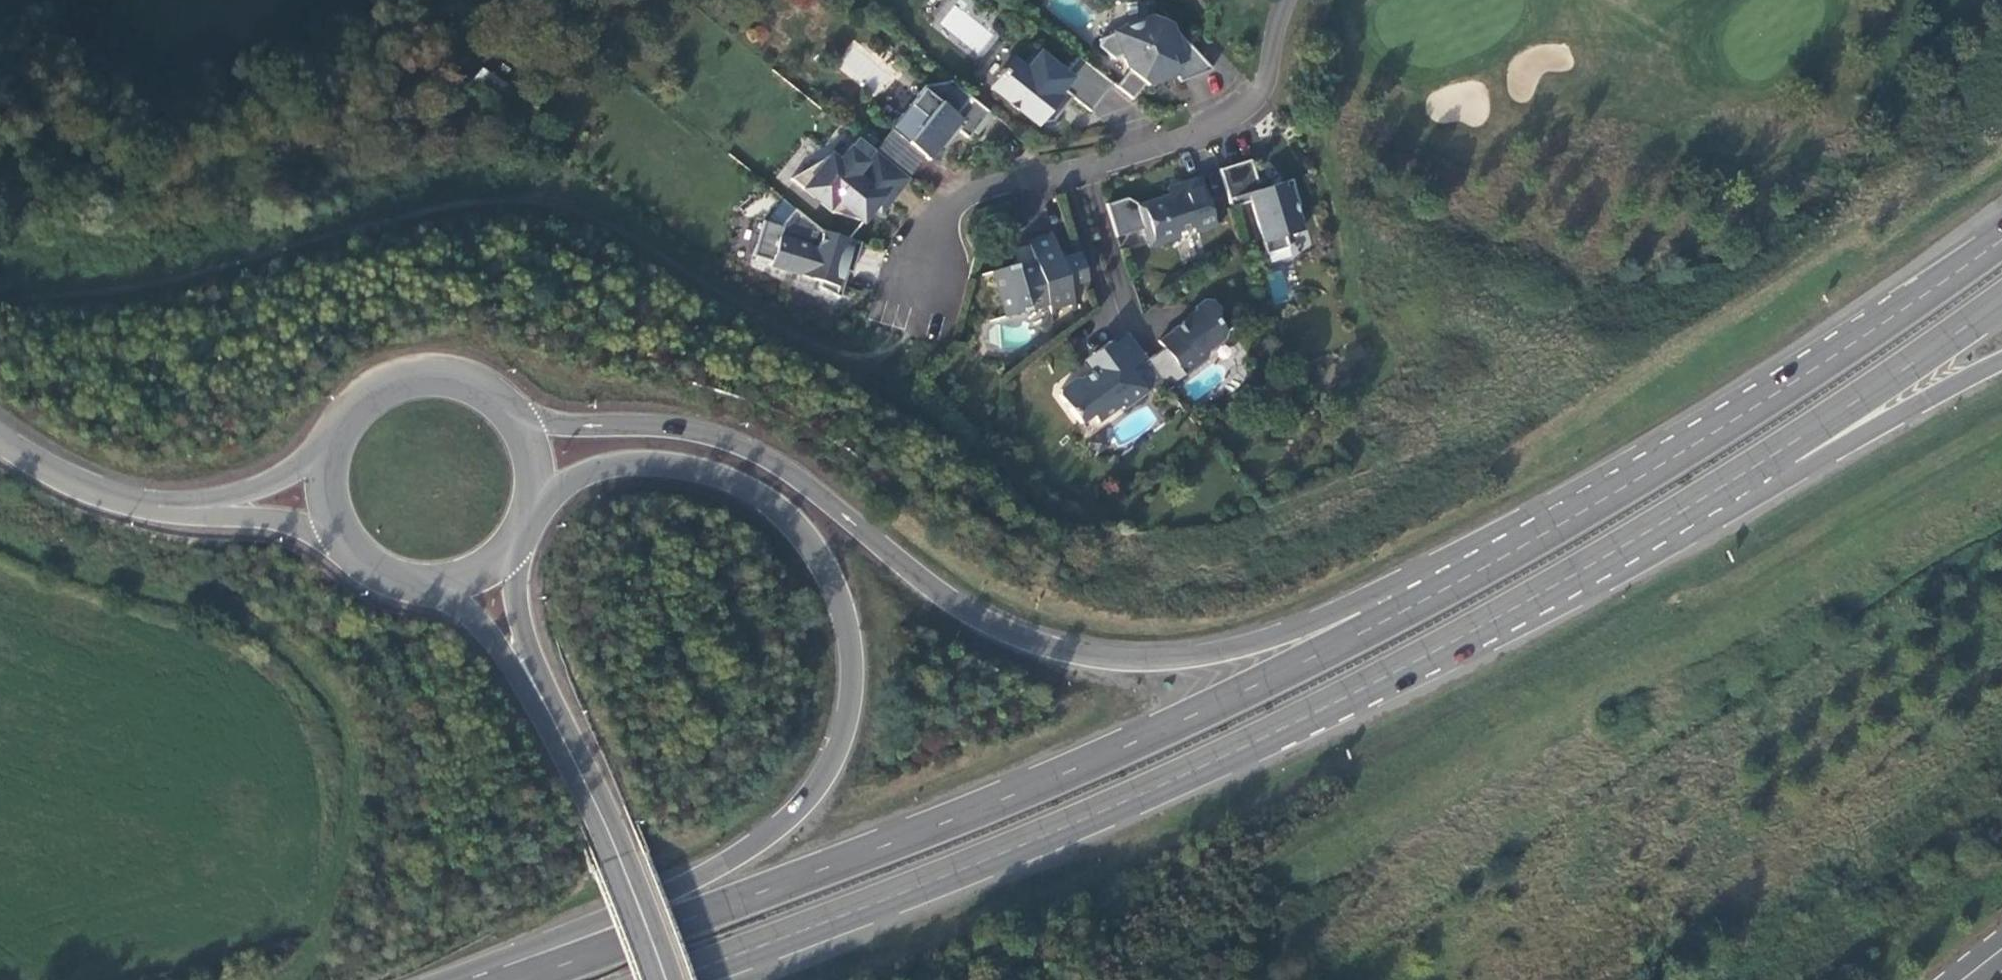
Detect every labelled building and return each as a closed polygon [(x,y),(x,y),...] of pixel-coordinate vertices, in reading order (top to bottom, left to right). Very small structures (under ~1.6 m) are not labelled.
[(1172,35),(1167,22),(1152,16),(1150,17),(1147,18),(1145,18),(1142,18),(1140,19),(1138,20),(1136,20),(1133,21),(1131,22),(1129,23),(1126,24),(1124,25),(1122,26),(1120,27),(1118,29),(1116,30),(1114,32),(1112,33),(1113,34),(1099,40),(1099,46),(1114,59),(1122,56),(1128,70),(1116,86),(1132,99),(1145,84),(1147,85),(1161,80),(1163,75),(1161,71),(1172,66),(1179,83),(1211,69),(1183,39),(1175,43),(1172,35)] [(1175,43),(1183,39),(1177,33),(1172,35),(1175,43)] [(1090,112),(1113,83),(1078,56),(1063,73),(1038,53),(1025,70),(1013,60),(1004,71),(1002,69),(996,75),(999,77),(990,88),(1035,124),(1052,122),(1072,96),(1090,112)] [(987,113),(988,111),(951,82),(925,85),(890,129),(929,160),(955,128),(967,137),(972,131),(977,134),(991,116),(987,113)] [(830,154),(789,179),(831,213),(862,222),(873,208),(881,199),(887,204),(908,178),(858,138),(839,161),(830,154)] [(1250,160),(1219,169),(1231,208),(1250,202),(1266,254),(1288,247),(1285,236),(1290,234),(1295,236),(1298,232),(1303,230),(1296,207),(1300,206),(1293,184),(1284,187),(1283,182),(1259,189),(1250,160)] [(1194,232),(1216,225),(1201,178),(1178,185),(1180,192),(1169,196),(1138,206),(1137,204),(1127,198),(1106,205),(1116,238),(1143,229),(1149,246),(1180,237),(1178,232),(1193,227),(1194,232)] [(1167,189),(1169,196),(1180,192),(1178,185),(1167,189)] [(880,213),(887,204),(881,199),(873,208),(880,213)] [(861,243),(821,231),(793,209),(783,222),(781,227),(763,221),(752,256),(771,261),(769,266),(821,282),(819,288),(840,298),(848,272),(852,273),(861,243)] [(1068,285),(1087,279),(1079,253),(1060,259),(1052,236),(1028,244),(1035,265),(1014,271),(1013,264),(991,271),(1005,317),(1048,303),(1050,309),(1073,301),(1068,285)] [(1172,331),(1158,341),(1164,349),(1183,375),(1207,357),(1209,350),(1224,339),(1225,332),(1215,319),(1217,308),(1211,301),(1204,299),(1195,307),(1194,314),(1171,330),(1172,331)] [(1145,358),(1128,334),(1112,346),(1129,370),(1145,358)] [(1129,370),(1112,346),(1109,341),(1093,353),(1101,364),(1092,371),(1081,379),(1075,378),(1059,390),(1058,396),(1079,424),(1091,414),(1097,423),(1120,406),(1123,409),(1146,392),(1129,370)] [(1183,375),(1164,349),(1148,361),(1167,387),(1183,375)] [(1083,360),(1092,371),(1101,364),(1093,353),(1083,360)]
